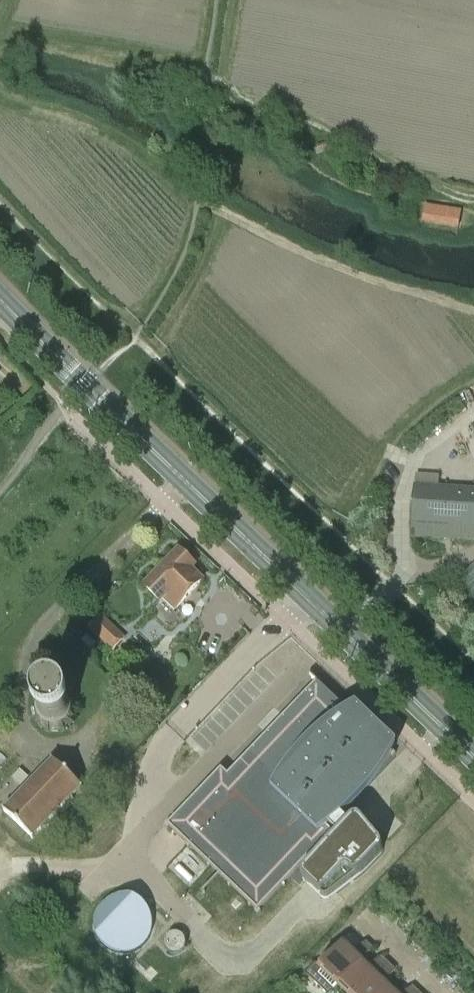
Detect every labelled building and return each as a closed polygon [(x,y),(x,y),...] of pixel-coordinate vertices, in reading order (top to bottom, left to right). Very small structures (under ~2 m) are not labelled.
[(331,148),(329,141),(317,145),(319,151),(331,148)] [(461,227),(464,209),(426,203),(424,221),(461,227)] [(415,488),(412,536),(473,540),(473,491),(415,487),(415,488)] [(180,552),(145,587),(170,611),(173,608),(176,610),(203,582),(191,571),(195,567),(180,552)] [(459,579),(473,595),(473,566),(459,579)] [(102,615),(89,629),(113,652),(127,638),(102,615)] [(222,770),(168,827),(258,912),(333,833),(328,828),(329,827),(339,836),(303,874),(303,875),(303,876),(302,876),(302,877),(303,877),(303,878),(303,879),(304,880),(322,898),(323,898),(324,899),(325,899),(326,899),(327,899),(328,899),(328,898),(329,898),(360,874),(361,874),(361,873),(362,873),(363,872),(364,872),(364,871),(365,871),(365,870),(366,870),(366,869),(382,853),(382,852),(382,851),(383,851),(383,850),(383,849),(383,848),(383,847),(383,846),(382,846),(382,845),(381,845),(381,844),(362,822),(361,821),(360,821),(360,820),(359,820),(358,820),(357,820),(356,820),(355,820),(354,820),(354,821),(353,821),(353,822),(350,825),(342,817),(343,816),(344,815),(345,815),(346,814),(346,813),(347,813),(348,812),(350,810),(351,809),(352,808),(353,807),(354,806),(355,805),(356,804),(357,803),(358,802),(359,801),(361,799),(362,798),(363,797),(364,796),(365,795),(366,794),(366,793),(367,792),(368,791),(369,790),(370,789),(371,788),(371,787),(372,786),(373,785),(374,784),(375,783),(375,782),(376,781),(377,780),(378,778),(379,777),(380,775),(381,774),(382,773),(383,771),(384,770),(385,768),(386,767),(386,766),(387,765),(387,764),(388,764),(393,755),(396,749),(353,709),(349,713),(311,677),(310,678),(316,684),(228,777),(222,770)] [(37,709),(37,711),(37,712),(38,715),(38,717),(39,718),(39,720),(40,721),(42,724),(45,726),(47,727),(49,728),(51,728),(54,729),(57,728),(60,728),(63,726),(64,725),(66,724),(68,722),(69,721),(70,718),(71,716),(71,715),(71,714),(71,712),(71,710),(71,709),(70,707),(70,705),(69,703),(67,700),(65,699),(64,697),(61,696),(58,695),(55,695),(51,695),(49,696),(47,696),(45,697),(43,699),(41,702),(40,703),(39,705),(38,706),(38,708),(37,709)] [(53,760),(4,811),(34,840),(83,789),(53,760)] [(95,921),(95,924),(95,927),(95,930),(96,933),(97,936),(98,938),(99,941),(101,943),(103,946),(106,948),(109,951),(112,952),(115,953),(117,954),(120,954),(123,955),(125,955),(128,954),(130,954),(134,953),(136,952),(139,950),(142,949),(144,947),(146,945),(147,943),(149,940),(150,938),(151,935),(152,933),(153,929),(153,926),(153,925),(153,922),(152,918),(152,916),(151,914),(150,912),(149,910),(147,908),(145,906),(144,904),(141,902),(139,901),(136,899),(134,898),(131,897),(128,897),(125,896),(122,896),(120,897),(117,897),(115,898),(112,899),(109,901),(107,902),(104,904),(103,906),(100,909),(98,913),(97,916),(96,918),(95,921)] [(166,941),(166,944),(166,948),(168,951),(170,953),(174,954),(178,954),(182,952),(185,950),(186,946),(186,942),(185,938),(187,935),(184,932),(181,935),(177,934),(174,934),(170,936),(168,938),(166,941)] [(361,962),(374,949),(366,942),(352,954),(345,946),(322,970),(316,964),(305,974),(325,992),(332,992),(338,987),(338,986),(361,962)] [(361,962),(338,986),(338,987),(345,992),(361,992),(389,963),(382,957),(368,968),(361,962)] [(361,992),(391,992),(392,992),(385,985),(396,970),(389,963),(361,992)]
